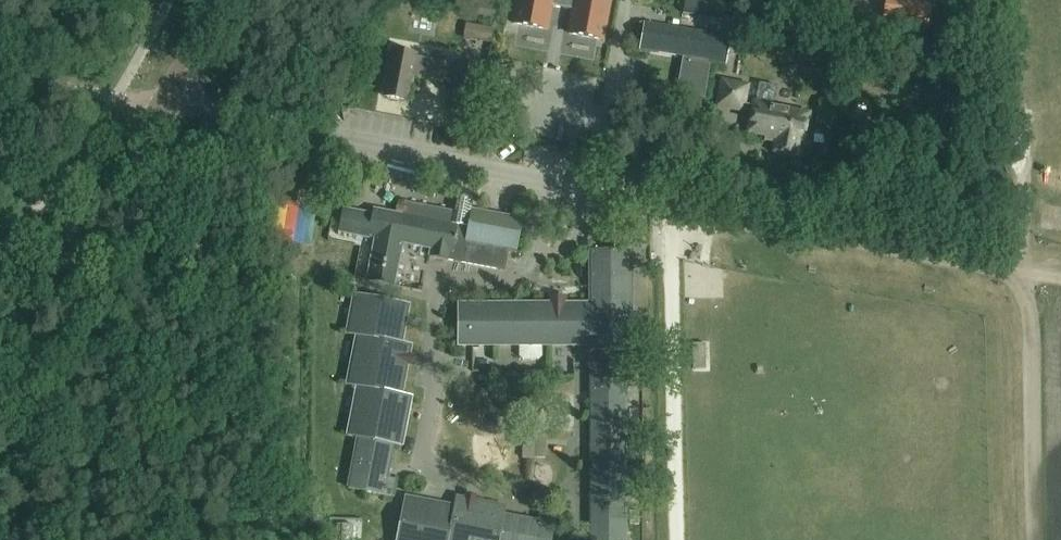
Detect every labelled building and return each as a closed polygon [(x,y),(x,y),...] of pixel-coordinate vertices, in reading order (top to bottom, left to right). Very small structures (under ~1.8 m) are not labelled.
[(469,14),(496,18),(498,4),(473,0),(471,0),(469,14)] [(513,24),(547,30),(551,6),(573,10),(569,34),(603,40),(610,0),(517,0),(513,24)] [(676,92),(704,97),(710,61),(725,63),(730,38),(644,23),(640,22),(638,36),(642,37),(640,48),(682,56),(676,92)] [(392,51),(383,93),(388,94),(387,98),(404,102),(405,97),(409,98),(410,94),(417,96),(419,87),(411,85),(413,77),(452,85),(447,109),(473,114),(482,68),(456,63),(456,66),(417,58),(417,56),(392,51)] [(803,143),(809,113),(753,102),(752,105),(743,103),(747,85),(721,79),(716,105),(742,110),(742,109),(751,111),(747,132),(776,137),(773,151),(795,155),(798,142),(803,143)] [(458,196),(455,212),(405,202),(402,216),(373,210),(372,215),(343,209),(339,231),(376,238),(367,280),(393,285),(401,242),(431,247),(430,255),(504,269),(507,250),(517,252),(523,218),(471,208),(473,199),(470,194),(463,192),(458,196)] [(591,343),(591,349),(629,349),(629,249),(590,249),(590,304),(458,303),(457,343),(591,343)] [(357,334),(400,342),(408,304),(355,294),(347,334),(357,335),(357,334)] [(401,394),(410,345),(400,342),(357,334),(357,335),(347,384),(358,386),(401,394)] [(634,538),(625,538),(625,366),(591,366),(591,539),(634,539),(634,538)] [(401,445),(410,396),(401,394),(358,386),(349,435),(358,437),(393,444),(401,445)] [(388,469),(393,444),(358,437),(353,462),(388,469)] [(386,478),(388,469),(353,462),(348,487),(391,495),(394,479),(386,478)] [(454,507),(404,497),(396,539),(447,539),(454,507)] [(506,507),(455,497),(454,507),(447,539),(499,539),(503,515),(504,515),(506,507)] [(555,517),(539,514),(538,521),(528,520),(525,539),(551,539),(555,517)] [(528,520),(504,515),(503,515),(499,539),(525,539),(528,520)]
